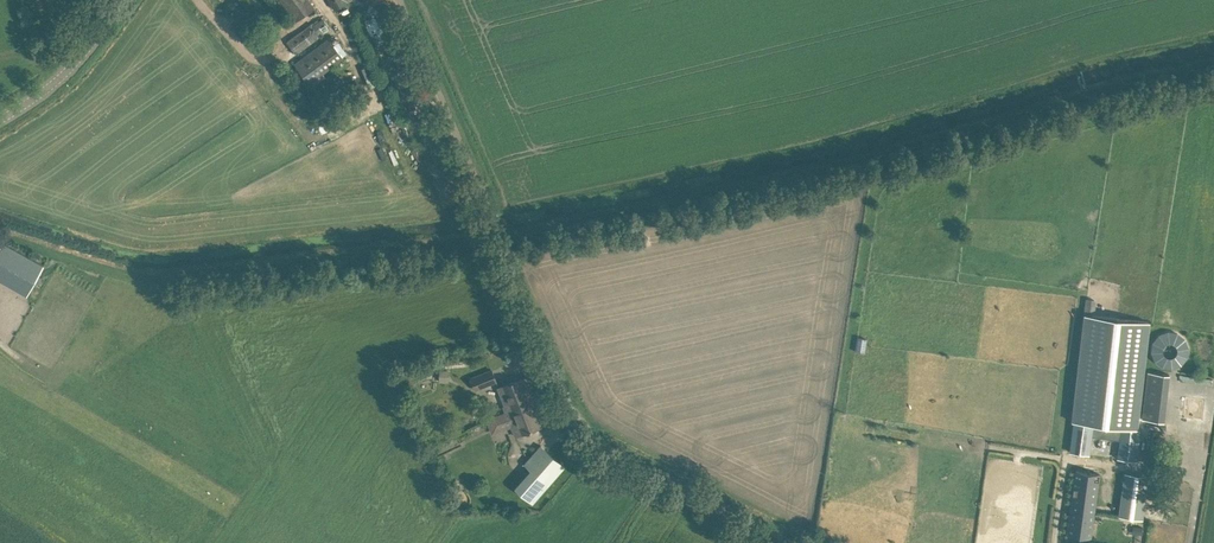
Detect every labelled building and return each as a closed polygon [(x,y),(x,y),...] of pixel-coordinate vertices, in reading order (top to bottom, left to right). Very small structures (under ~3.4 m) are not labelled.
[(311,0),(280,0),(295,20),(314,5),(311,0)] [(335,8),(349,0),(330,0),(335,8)] [(287,40),(296,52),(330,27),(321,15),(287,40)] [(295,63),(310,82),(343,56),(329,38),(295,63)] [(28,295),(44,266),(3,242),(0,247),(0,279),(28,295)] [(1095,310),(1096,297),(1085,297),(1084,309),(1095,310)] [(1082,315),(1066,421),(1086,424),(1112,428),(1132,431),(1148,325),(1082,315)] [(1153,332),(1153,365),(1187,365),(1187,332),(1153,332)] [(470,378),(475,389),(497,380),(492,369),(470,378)] [(1146,370),(1142,418),(1165,420),(1169,372),(1146,370)] [(505,408),(506,412),(536,400),(534,393),(532,394),(525,376),(499,387),(507,407),(505,408)] [(506,412),(516,436),(546,424),(536,400),(506,412)] [(1066,421),(1062,449),(1082,452),(1086,424),(1066,421)] [(1112,428),(1108,456),(1128,459),(1132,431),(1112,428)] [(565,466),(541,444),(525,463),(531,469),(515,487),(533,503),(565,466)] [(1069,518),(1067,533),(1091,537),(1093,521),(1099,474),(1076,470),(1069,518)] [(1125,473),(1119,515),(1142,518),(1148,476),(1125,473)]
